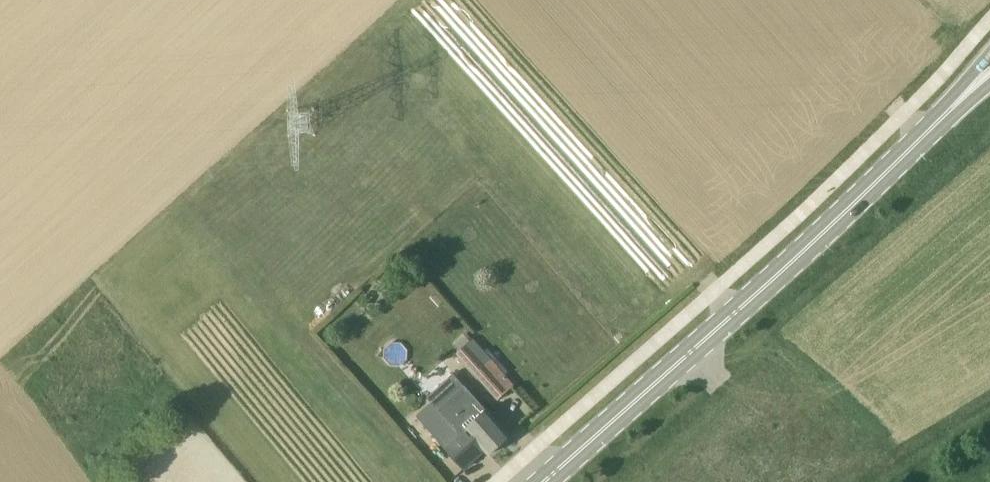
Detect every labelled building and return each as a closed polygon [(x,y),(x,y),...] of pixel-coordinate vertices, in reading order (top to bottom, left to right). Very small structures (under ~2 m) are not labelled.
[(513,384),(473,338),(456,353),(471,369),(496,399),(513,384)] [(511,436),(486,408),(464,385),(439,407),(433,412),(428,406),(417,416),(464,469),(485,450),(489,455),(511,436)]
